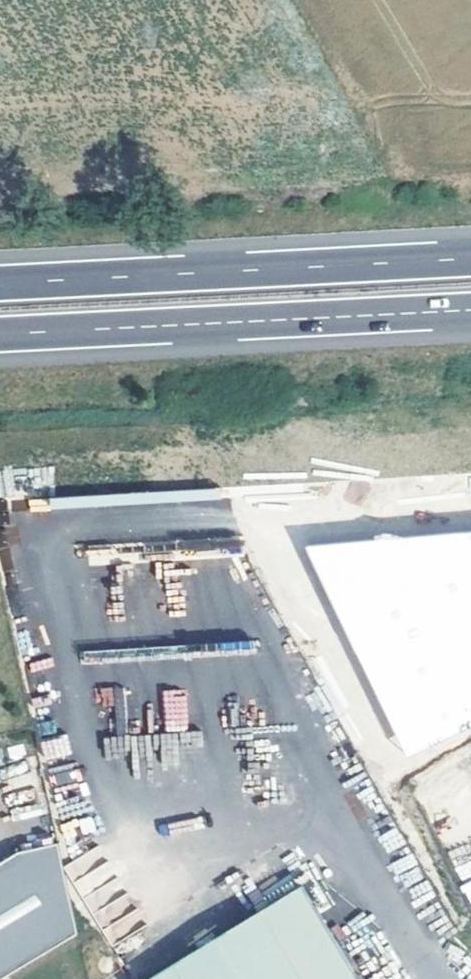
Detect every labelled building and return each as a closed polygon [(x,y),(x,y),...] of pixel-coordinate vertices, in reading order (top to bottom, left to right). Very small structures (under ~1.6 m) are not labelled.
[(286,657),(298,681),(306,677),(318,699),(331,693),(309,646),(286,657)] [(124,707),(119,686),(101,689),(105,711),(124,707)] [(162,691),(165,731),(188,729),(185,689),(162,691)] [(80,932),(60,840),(25,848),(20,849),(0,860),(0,978),(80,932)] [(470,907),(470,880),(460,886),(470,907)] [(307,887),(157,978),(363,978),(307,887)]
